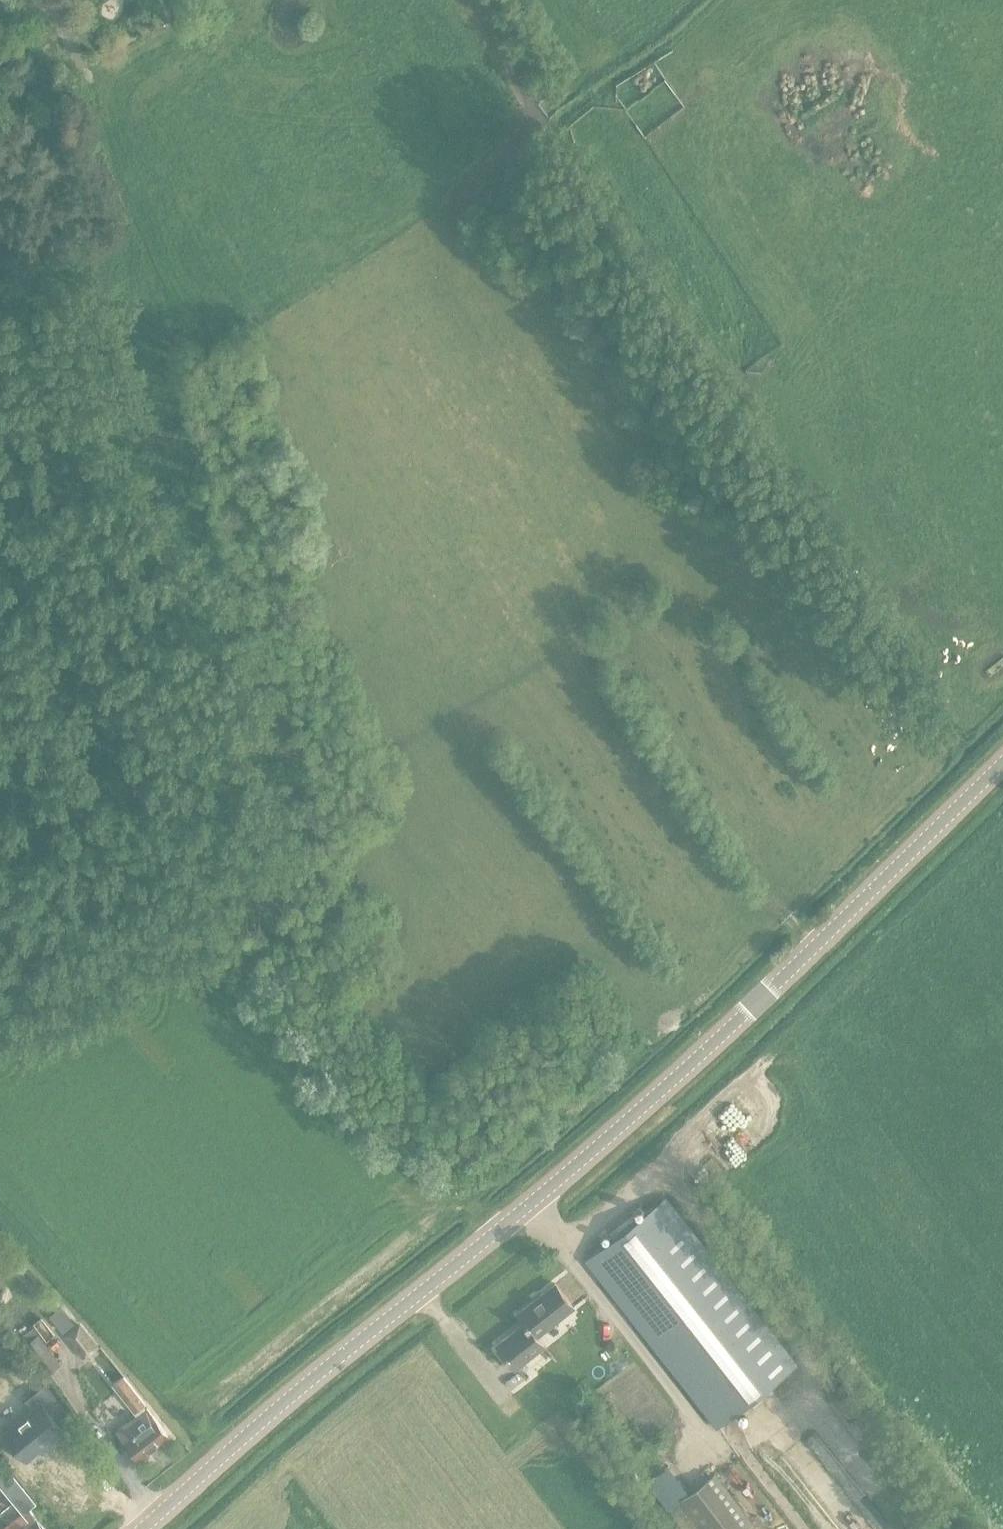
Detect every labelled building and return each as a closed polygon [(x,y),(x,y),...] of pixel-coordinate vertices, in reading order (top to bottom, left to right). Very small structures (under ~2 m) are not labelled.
[(718,1424),(718,1425),(719,1424),(796,1363),(665,1196),(586,1257),(718,1424)] [(537,1334),(573,1306),(555,1282),(517,1312),(524,1320),(495,1343),(514,1368),(545,1343),(537,1334)] [(63,1304),(48,1315),(61,1331),(75,1320),(63,1304)] [(64,1333),(83,1357),(99,1345),(80,1321),(64,1333)] [(60,1362),(33,1325),(18,1336),(46,1373),(60,1362)] [(117,1430),(138,1457),(168,1434),(147,1407),(146,1408),(142,1403),(144,1401),(124,1376),(114,1384),(134,1409),(136,1408),(139,1413),(117,1430)] [(32,1408),(4,1430),(26,1458),(64,1428),(58,1421),(69,1412),(45,1382),(24,1399),(32,1408)] [(2,1528),(47,1528),(30,1507),(36,1502),(9,1468),(0,1475),(0,1485),(22,1513),(2,1528)] [(668,1508),(685,1528),(745,1528),(754,1523),(714,1472),(679,1499),(668,1508)]
